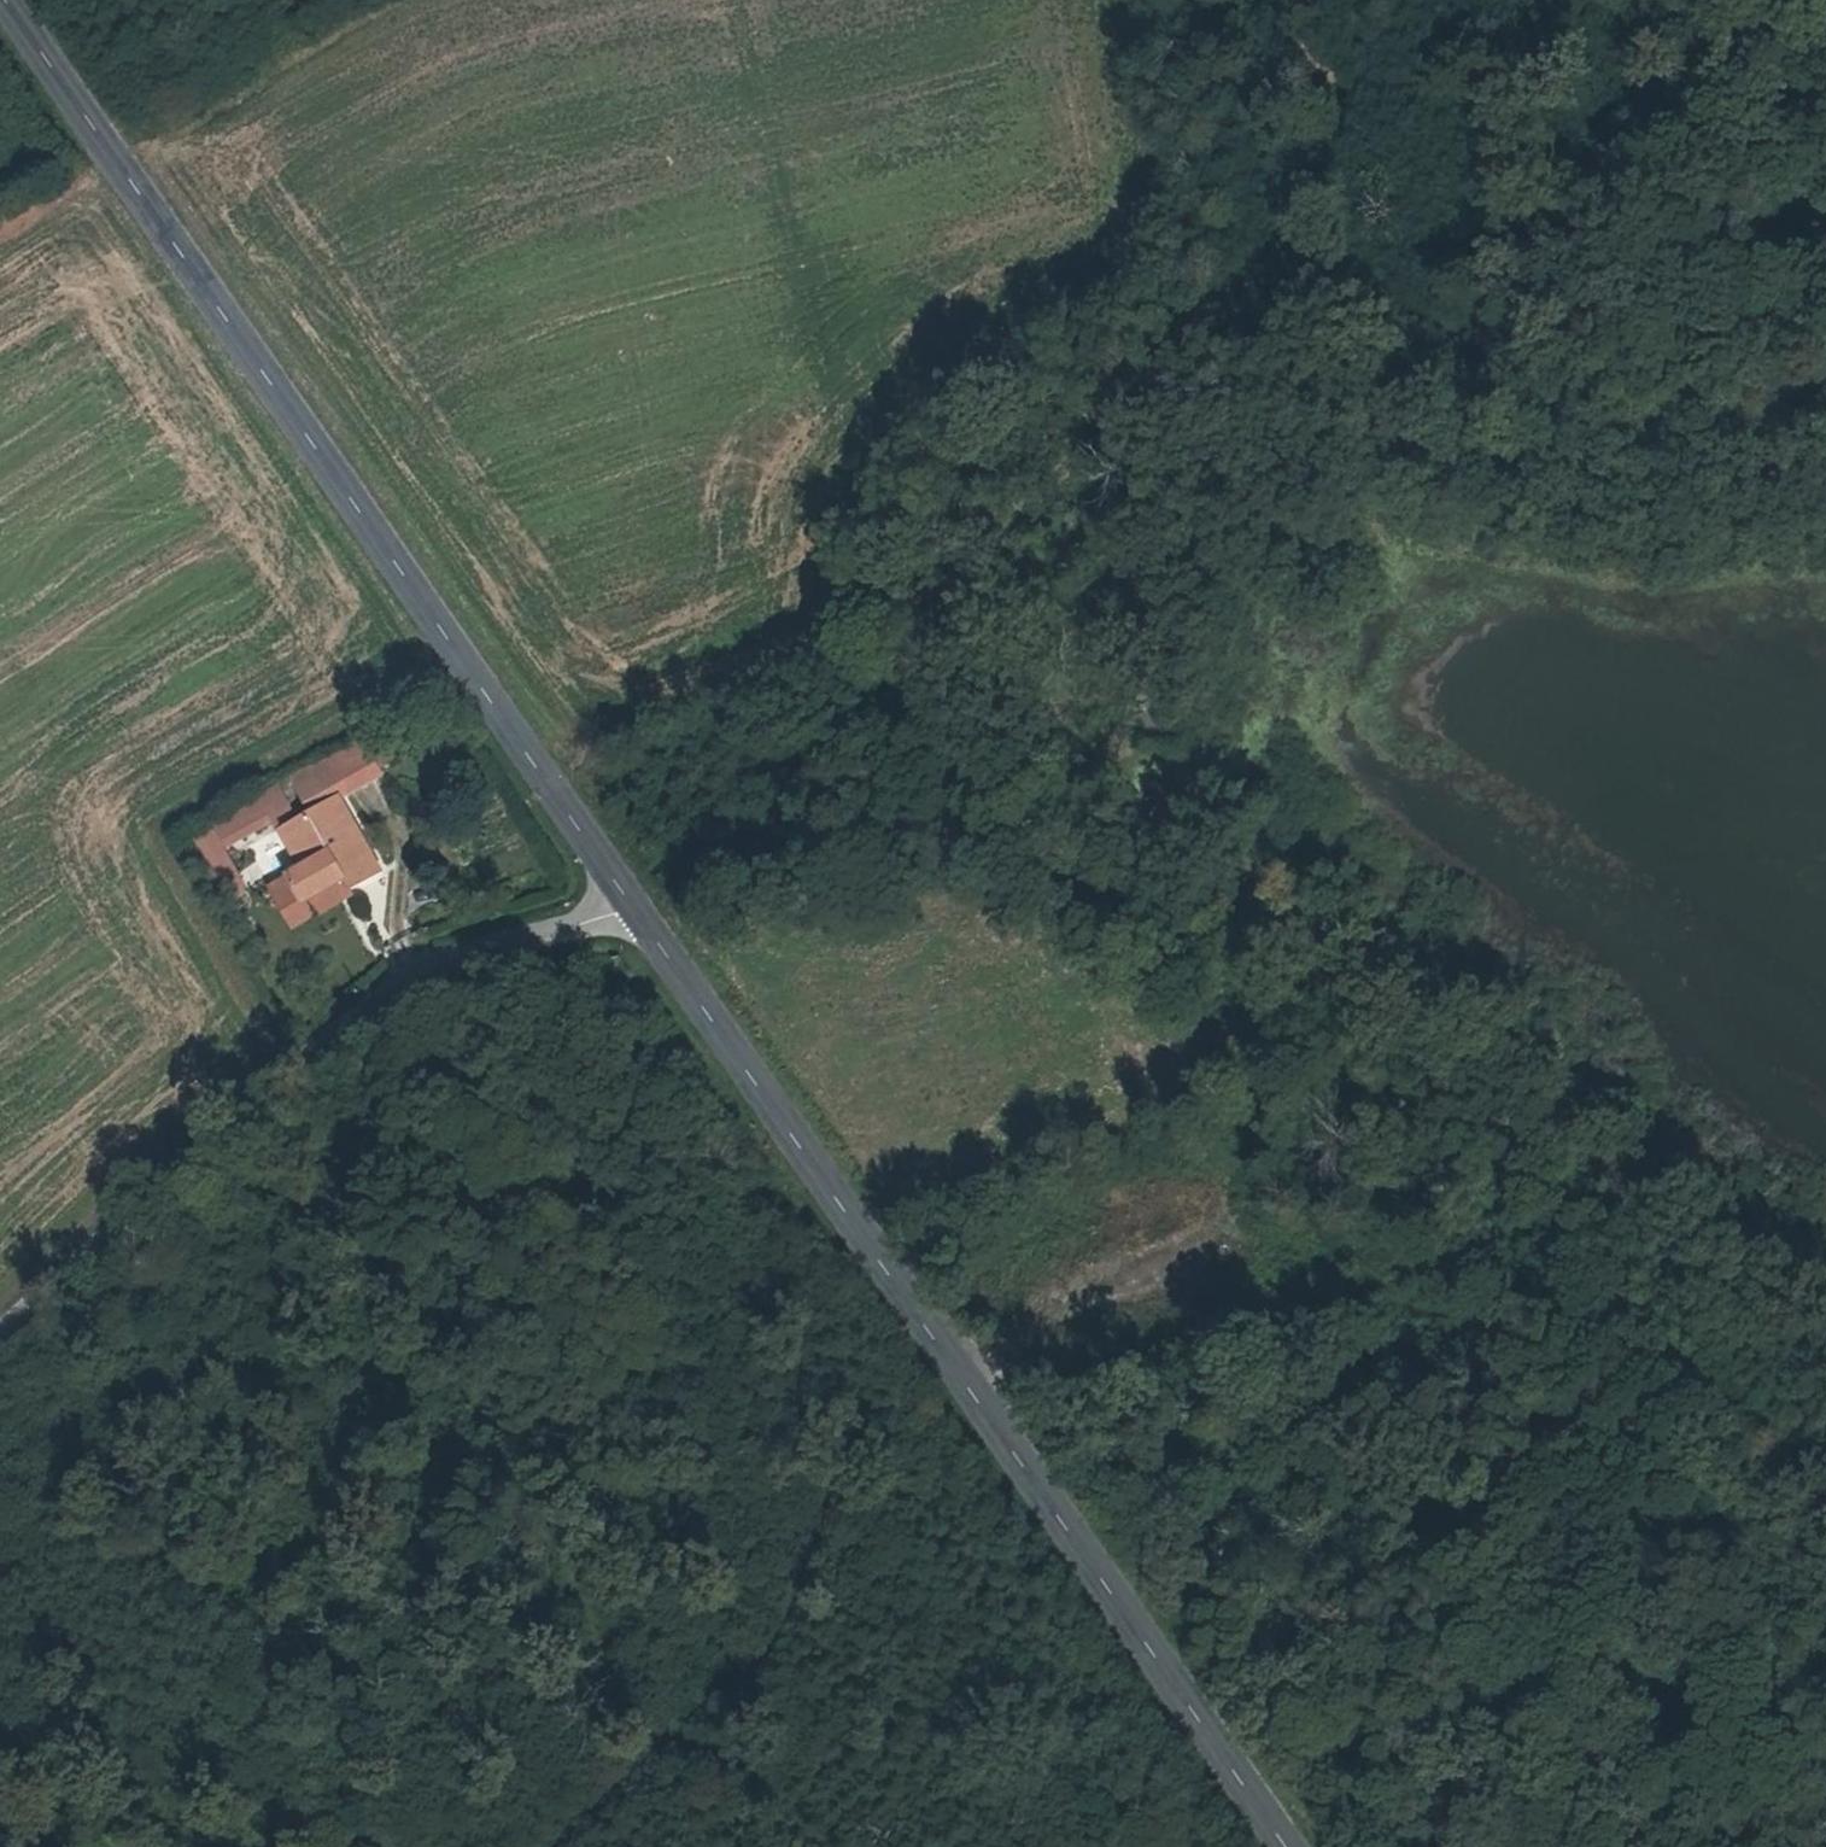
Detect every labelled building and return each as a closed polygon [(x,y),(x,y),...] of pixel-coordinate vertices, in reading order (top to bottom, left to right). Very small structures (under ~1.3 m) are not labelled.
[(321,764),(340,801),(345,798),(388,776),(367,740),(321,764)] [(385,870),(345,798),(340,801),(288,829),(311,868),(293,877),(305,901),(307,900),(345,880),(351,890),(385,870)] [(256,800),(227,824),(200,847),(223,888),(240,879),(228,854),(271,819),(256,800)] [(293,877),(276,886),(298,929),(317,918),(307,900),(305,901),(293,877)] [(355,897),(351,890),(345,880),(307,900),(317,918),(355,897)]
